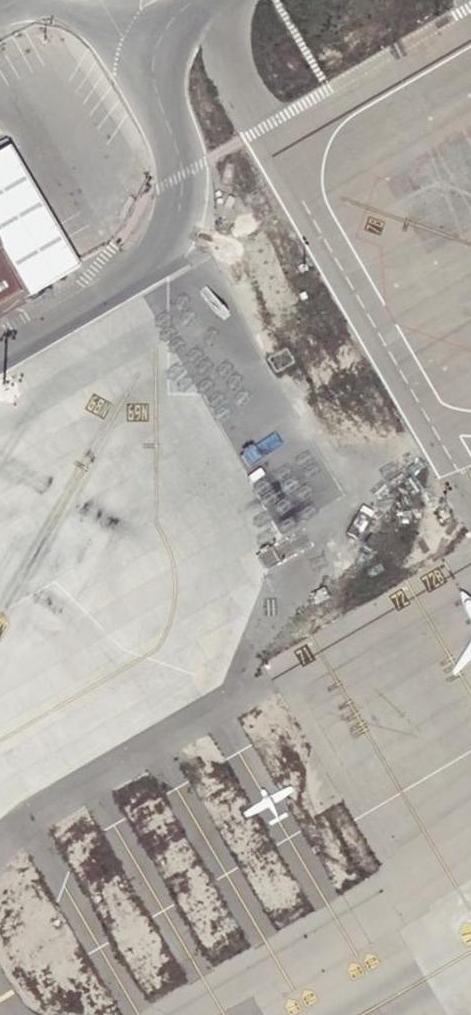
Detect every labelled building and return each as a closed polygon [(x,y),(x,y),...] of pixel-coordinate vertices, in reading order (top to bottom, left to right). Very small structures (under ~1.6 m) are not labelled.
[(0,156),(0,257),(21,295),(26,303),(76,274),(6,153),(0,156)] [(0,257),(0,307),(21,295),(0,257)]
